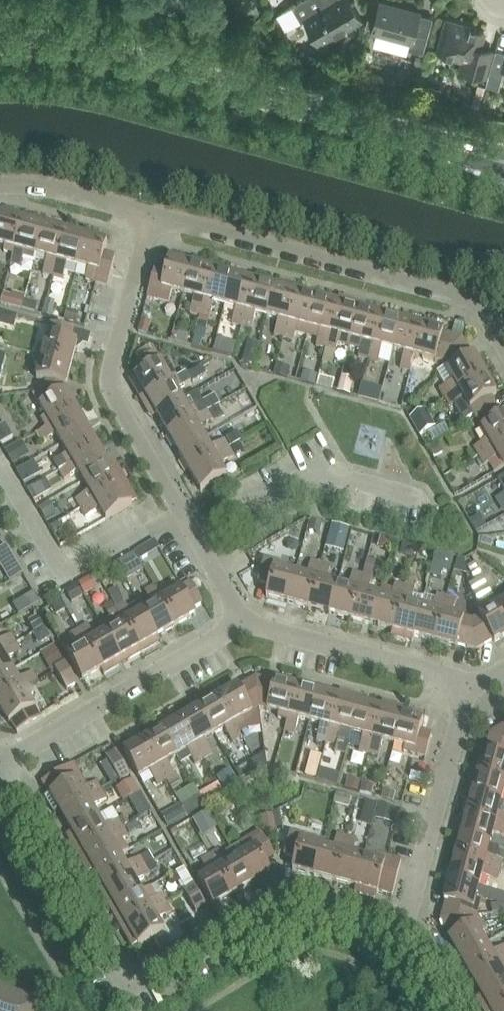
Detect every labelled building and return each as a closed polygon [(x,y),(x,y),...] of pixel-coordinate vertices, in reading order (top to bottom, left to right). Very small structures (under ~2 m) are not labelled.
[(322,0),(302,0),(293,6),(301,21),(305,19),(313,33),(315,32),(322,44),(362,20),(350,0),(335,0),(325,6),(322,0)] [(374,29),(373,30),(376,31),(374,39),(408,49),(423,53),(433,18),(381,3),(376,21),(374,29)] [(369,19),(366,27),(374,29),(376,21),(369,19)] [(461,59),(458,70),(484,77),(492,49),(480,46),(484,31),(447,21),(438,53),(461,59)] [(489,74),(493,75),(501,78),(503,70),(503,71),(503,52),(496,50),(489,74)] [(417,56),(414,67),(422,69),(425,58),(417,56)] [(343,63),(340,73),(351,76),(353,66),(343,63)] [(489,74),(486,86),(498,89),(501,78),(493,75),(489,74)] [(430,86),(427,96),(438,99),(441,89),(430,86)] [(1,216),(0,216),(0,245),(5,247),(4,252),(13,254),(14,255),(23,220),(1,214),(1,216)] [(25,252),(36,255),(44,225),(23,220),(14,255),(13,254),(11,264),(21,267),(25,252)] [(43,273),(53,276),(65,231),(44,225),(36,255),(47,258),(43,273)] [(67,263),(78,266),(86,236),(65,231),(53,276),(63,278),(67,263)] [(89,269),(87,274),(86,280),(108,286),(116,257),(105,254),(108,242),(86,236),(78,266),(89,269)] [(191,265),(170,259),(166,270),(155,267),(148,297),(170,303),(173,291),(184,294),(191,265)] [(191,265),(184,294),(195,297),(191,312),(200,315),(212,270),(214,264),(199,260),(197,266),(191,265)] [(233,276),(212,270),(200,315),(209,317),(210,318),(214,302),(225,305),(233,276)] [(275,287),(269,285),(271,279),(256,275),(254,281),(242,326),(252,329),(256,313),(267,316),(275,287)] [(236,308),(232,323),(242,326),(254,281),(233,276),(225,305),(236,308)] [(284,337),(296,292),(275,287),(267,316),(279,319),(275,335),(284,337)] [(4,292),(1,304),(22,309),(22,310),(25,299),(25,298),(12,294),(4,292)] [(294,340),(296,332),(307,335),(317,298),(296,292),(284,337),(294,340)] [(326,348),(330,333),(338,303),(317,298),(307,335),(318,338),(316,346),(326,348)] [(326,348),(336,351),(338,343),(349,346),(359,309),(354,308),(355,302),(339,298),(338,303),(330,333),(326,348)] [(25,299),(22,310),(36,313),(39,303),(25,299)] [(47,299),(43,315),(51,317),(55,302),(47,299)] [(68,308),(64,321),(76,324),(77,324),(80,311),(68,308)] [(359,309),(349,346),(361,349),(359,357),(369,360),(380,315),(359,309)] [(200,315),(197,326),(206,329),(209,317),(200,315)] [(393,350),(401,320),(380,315),(369,360),(378,362),(382,347),(393,350)] [(142,319),(139,331),(148,334),(151,321),(142,319)] [(414,361),(413,361),(422,326),(401,320),(393,350),(405,353),(401,368),(411,371),(414,361)] [(37,355),(72,364),(78,342),(71,341),(74,330),(51,324),(45,346),(40,345),(37,355)] [(413,361),(414,361),(423,363),(424,358),(444,363),(462,339),(444,334),(444,332),(422,326),(413,361)] [(173,333),(171,340),(187,344),(189,335),(178,332),(178,334),(173,333)] [(216,339),(213,351),(228,356),(231,343),(216,339)] [(454,381),(449,383),(440,389),(446,398),(486,374),(474,355),(472,356),(462,339),(444,363),(454,381)] [(150,346),(136,354),(140,361),(154,353),(150,346)] [(245,351),(242,361),(254,364),(257,354),(245,351)] [(154,353),(140,361),(135,364),(140,374),(135,377),(138,383),(133,386),(141,400),(177,378),(166,359),(161,362),(155,352),(154,353)] [(47,381),(44,391),(65,388),(72,364),(37,355),(34,365),(40,366),(37,378),(47,381)] [(318,374),(335,378),(338,367),(321,363),(318,374)] [(276,364),(274,374),(288,378),(291,368),(276,364)] [(201,366),(188,374),(193,383),(207,375),(201,366)] [(304,371),(301,381),(315,385),(318,375),(304,371)] [(177,378),(141,400),(149,413),(154,410),(157,415),(183,400),(177,390),(191,382),(186,373),(177,378)] [(486,374),(446,398),(451,407),(454,405),(464,421),(474,415),(476,419),(497,407),(491,397),(497,394),(486,374)] [(320,376),(317,386),(332,390),(335,380),(320,376)] [(342,376),(338,391),(351,395),(355,380),(342,376)] [(362,384),(359,397),(379,402),(382,393),(382,389),(362,384)] [(42,419),(47,428),(78,410),(65,388),(44,391),(49,400),(40,406),(46,416),(42,419)] [(214,395),(203,402),(208,411),(219,404),(214,395)] [(203,402),(189,410),(183,400),(157,415),(168,434),(208,411),(203,402)] [(218,406),(209,411),(213,419),(223,413),(218,406)] [(474,447),(479,456),(488,450),(488,451),(503,442),(503,416),(497,407),(476,419),(488,439),(474,447)] [(57,434),(62,444),(89,429),(78,410),(47,428),(38,433),(43,442),(57,434)] [(423,410),(412,417),(422,434),(433,428),(423,410)] [(213,419),(208,411),(168,434),(179,452),(205,437),(199,427),(213,419)] [(0,426),(0,442),(1,443),(13,437),(5,423),(0,426)] [(100,447),(89,429),(62,444),(68,454),(54,462),(59,471),(100,447)] [(238,432),(227,438),(232,446),(242,440),(238,432)] [(211,447),(205,437),(179,452),(190,471),(230,448),(225,439),(211,447)] [(438,441),(427,447),(433,458),(444,451),(438,441)] [(488,451),(488,450),(479,456),(484,465),(490,462),(496,473),(503,468),(503,442),(488,451)] [(17,443),(5,450),(6,452),(13,464),(25,457),(17,443)] [(240,443),(231,449),(235,455),(244,450),(240,443)] [(84,481),(110,466),(100,447),(59,471),(64,479),(78,471),(84,481)] [(190,471),(201,491),(227,475),(221,465),(235,457),(230,448),(190,471)] [(28,465),(17,471),(24,484),(35,477),(28,465)] [(126,482),(119,469),(114,472),(110,466),(84,481),(90,491),(76,499),(81,508),(126,482)] [(133,504),(129,498),(134,495),(126,482),(81,508),(86,517),(100,509),(106,519),(133,504)] [(27,490),(34,501),(44,496),(37,484),(27,490)] [(48,504),(39,509),(46,519),(54,514),(48,504)] [(479,515),(470,520),(477,531),(485,526),(479,515)] [(312,521),(309,530),(320,533),(323,524),(312,521)] [(58,523),(50,527),(54,534),(62,529),(58,523)] [(332,524),(326,547),(343,551),(350,529),(332,524)] [(480,538),(479,545),(492,548),(495,537),(480,538)] [(403,543),(401,552),(413,555),(415,546),(403,543)] [(0,548),(0,565),(1,566),(14,558),(6,544),(0,548)] [(140,560),(150,554),(145,545),(135,551),(140,560)] [(436,551),(430,575),(441,578),(443,570),(450,572),(455,556),(436,551)] [(134,554),(118,564),(124,574),(141,564),(134,554)] [(455,566),(454,570),(466,574),(465,559),(458,557),(455,566)] [(288,602),(296,573),(285,570),(286,565),(265,559),(258,582),(269,585),(266,597),(288,602)] [(309,608),(321,563),(311,561),(307,576),(296,573),(288,602),(309,608)] [(330,613),(338,584),(326,581),(331,566),(321,563),(309,608),(330,613)] [(338,584),(330,613),(351,619),(363,574),(353,572),(349,587),(338,584)] [(363,574),(351,619),(372,625),(379,595),(368,592),(372,577),(363,574)] [(408,574),(405,585),(413,587),(416,576),(408,574)] [(90,577),(79,583),(85,594),(95,588),(90,577)] [(171,594),(168,589),(159,594),(159,595),(177,626),(196,614),(193,609),(203,603),(191,582),(171,594)] [(392,630),(393,630),(405,585),(395,583),(394,589),(382,585),(379,595),(372,625),(392,630)] [(77,585),(66,591),(72,601),(83,595),(77,585)] [(143,610),(158,637),(177,626),(159,595),(159,594),(154,585),(145,591),(153,604),(143,610)] [(391,636),(407,640),(409,634),(414,636),(422,606),(424,597),(413,594),(415,588),(413,587),(405,585),(393,630),(392,630),(391,636)] [(117,589),(109,594),(116,607),(125,602),(117,589)] [(27,596),(33,607),(40,603),(34,592),(27,596)] [(437,594),(433,609),(422,606),(414,636),(435,641),(444,606),(444,607),(447,597),(437,594)] [(496,599),(503,614),(503,595),(496,599)] [(60,597),(51,602),(57,613),(66,608),(60,597)] [(452,614),(454,609),(457,599),(447,597),(444,607),(444,606),(435,641),(457,647),(457,645),(476,650),(472,620),(452,614)] [(490,609),(472,620),(476,650),(493,640),(494,642),(503,636),(503,614),(496,599),(487,605),(490,609)] [(116,607),(142,653),(157,644),(154,639),(158,637),(143,610),(133,616),(125,602),(116,607)] [(121,658),(125,656),(128,661),(142,653),(116,607),(108,612),(116,626),(106,632),(121,658)] [(38,618),(31,622),(35,629),(42,625),(38,618)] [(88,624),(79,629),(102,669),(101,670),(104,675),(119,666),(116,661),(121,658),(106,632),(96,638),(88,624)] [(44,627),(36,631),(42,642),(50,637),(44,627)] [(83,680),(101,670),(102,669),(79,629),(70,634),(78,648),(67,654),(83,680)] [(16,643),(11,634),(0,641),(0,652),(16,643)] [(13,670),(7,660),(21,652),(16,643),(0,652),(0,677),(13,670)] [(55,645),(42,652),(52,669),(65,662),(55,645)] [(77,683),(65,663),(55,669),(67,689),(77,683)] [(29,685),(29,686),(38,681),(33,672),(19,680),(13,670),(0,677),(0,702),(29,685)] [(260,708),(256,678),(239,687),(238,685),(218,697),(236,728),(237,728),(245,723),(242,718),(260,708)] [(278,718),(287,721),(288,721),(297,686),(275,680),(275,682),(256,678),(260,708),(279,713),(278,718)] [(17,732),(41,718),(29,697),(34,694),(29,686),(29,685),(0,702),(0,707),(9,723),(11,722),(17,732)] [(288,721),(287,721),(285,731),(295,733),(299,718),(310,721),(318,691),(297,686),(288,721)] [(327,742),(339,697),(318,691),(310,721),(321,724),(317,739),(327,742)] [(236,728),(218,697),(199,708),(215,734),(225,728),(233,742),(242,737),(237,728),(236,728)] [(327,742),(337,744),(338,739),(350,742),(353,732),(352,732),(360,703),(339,697),(327,742)] [(383,702),(381,708),(369,753),(379,756),(383,740),(394,743),(402,714),(396,712),(398,706),(383,702)] [(369,753),(381,708),(360,703),(352,732),(353,732),(364,735),(360,751),(369,753)] [(205,740),(215,734),(199,708),(181,718),(204,758),(213,753),(205,740)] [(394,743),(405,746),(404,752),(426,757),(432,734),(421,731),(424,720),(402,714),(394,743)] [(177,756),(182,764),(192,758),(195,764),(204,758),(181,718),(162,729),(177,755),(177,756)] [(490,734),(503,744),(503,726),(490,734)] [(143,740),(167,780),(175,775),(167,761),(177,756),(177,755),(162,729),(157,732),(154,727),(140,735),(143,740)] [(503,781),(503,744),(490,734),(485,752),(483,752),(477,774),(503,781)] [(167,780),(143,740),(124,751),(139,778),(150,771),(158,785),(167,780)] [(266,752),(254,759),(262,771),(268,768),(266,752)] [(130,775),(119,754),(108,760),(120,781),(130,775)] [(254,759),(235,770),(242,782),(262,771),(254,759)] [(101,790),(97,781),(87,787),(74,764),(42,782),(49,794),(45,797),(54,813),(59,810),(62,814),(93,795),(92,795),(101,790)] [(349,767),(348,777),(374,778),(374,768),(349,767)] [(318,780),(328,783),(332,771),(320,768),(317,780),(318,780)] [(230,770),(218,778),(226,791),(238,783),(230,770)] [(472,795),(501,802),(503,792),(503,781),(477,774),(472,795)] [(175,775),(167,780),(169,785),(170,785),(175,782),(178,780),(175,775)] [(349,777),(346,788),(358,791),(361,781),(349,777)] [(133,779),(125,784),(132,797),(140,792),(133,779)] [(363,781),(360,792),(371,795),(374,784),(363,781)] [(218,783),(199,794),(205,804),(224,793),(218,783)] [(384,789),(382,797),(394,801),(396,792),(384,789)] [(107,799),(101,790),(92,795),(93,795),(62,814),(72,832),(99,817),(93,807),(107,799)] [(337,792),(334,802),(350,806),(352,796),(337,792)] [(187,800),(181,803),(187,814),(205,804),(199,794),(199,793),(187,800)] [(466,815),(503,825),(503,815),(498,813),(501,802),(472,795),(466,815)] [(366,800),(364,808),(376,812),(378,803),(366,800)] [(147,803),(135,810),(140,818),(151,811),(147,803)] [(380,804),(376,818),(393,822),(397,808),(380,804)] [(123,827),(113,809),(99,817),(72,832),(75,836),(70,839),(78,854),(123,827)] [(172,809),(161,815),(167,826),(178,819),(172,809)] [(208,810),(193,818),(200,830),(215,821),(208,810)] [(264,832),(276,830),(272,814),(261,816),(264,832)] [(466,815),(461,837),(490,844),(493,833),(503,836),(503,825),(466,815)] [(125,816),(119,819),(123,827),(129,824),(125,816)] [(136,821),(126,827),(130,834),(140,828),(136,821)] [(123,827),(78,854),(86,868),(92,865),(94,870),(121,854),(128,850),(122,840),(128,836),(123,827)] [(252,884),(271,873),(265,862),(275,856),(261,832),(231,849),(252,884)] [(314,876),(322,846),(324,841),(291,832),(285,855),(295,858),(292,870),(314,876)] [(333,849),(322,846),(314,876),(335,881),(347,836),(337,834),(333,849)] [(335,881),(356,887),(364,857),(353,854),(357,839),(347,836),(335,881)] [(487,856),(490,844),(461,837),(455,858),(500,869),(502,860),(497,858),(487,856)] [(202,844),(190,851),(195,860),(207,853),(202,844)] [(490,844),(487,856),(497,858),(500,847),(490,844)] [(218,850),(210,855),(233,895),(252,884),(231,849),(221,855),(218,850)] [(401,861),(377,855),(378,852),(366,849),(364,857),(356,887),(361,888),(360,894),(375,898),(377,892),(378,892),(378,890),(393,894),(401,861)] [(148,852),(140,857),(145,865),(153,861),(148,852)] [(94,870),(105,888),(105,889),(145,865),(140,857),(126,865),(121,854),(94,870)] [(233,895),(210,855),(201,860),(209,873),(198,880),(213,906),(233,895)] [(497,879),(500,869),(455,858),(450,879),(479,886),(482,875),(497,879)] [(116,907),(142,892),(137,882),(150,874),(145,865),(105,889),(105,888),(100,891),(108,906),(114,903),(116,907)] [(185,869),(176,874),(185,890),(195,885),(185,869)] [(476,897),(479,886),(450,879),(444,900),(446,901),(441,920),(477,915),(481,899),(476,897)] [(167,903),(162,894),(156,884),(142,892),(116,907),(119,912),(113,915),(122,929),(158,908),(167,903)] [(207,906),(195,885),(185,890),(184,891),(196,912),(207,906)] [(158,908),(122,929),(130,943),(135,940),(138,946),(165,930),(158,920),(172,912),(167,903),(158,908)] [(500,904),(492,905),(493,913),(503,911),(503,903),(500,904)] [(485,930),(477,915),(441,920),(451,937),(449,938),(460,958),(486,942),(481,933),(485,930)] [(166,933),(159,937),(165,947),(172,943),(166,933)] [(486,942),(460,958),(471,976),(503,957),(503,945),(492,952),(486,942)] [(471,976),(482,995),(503,982),(503,973),(502,970),(503,969),(503,957),(471,976)] [(503,1007),(503,982),(482,995),(485,1000),(479,1003),(484,1010),(497,1010),(503,1007)] [(32,999),(9,991),(4,995),(0,989),(0,1010),(36,1010),(32,999)]
